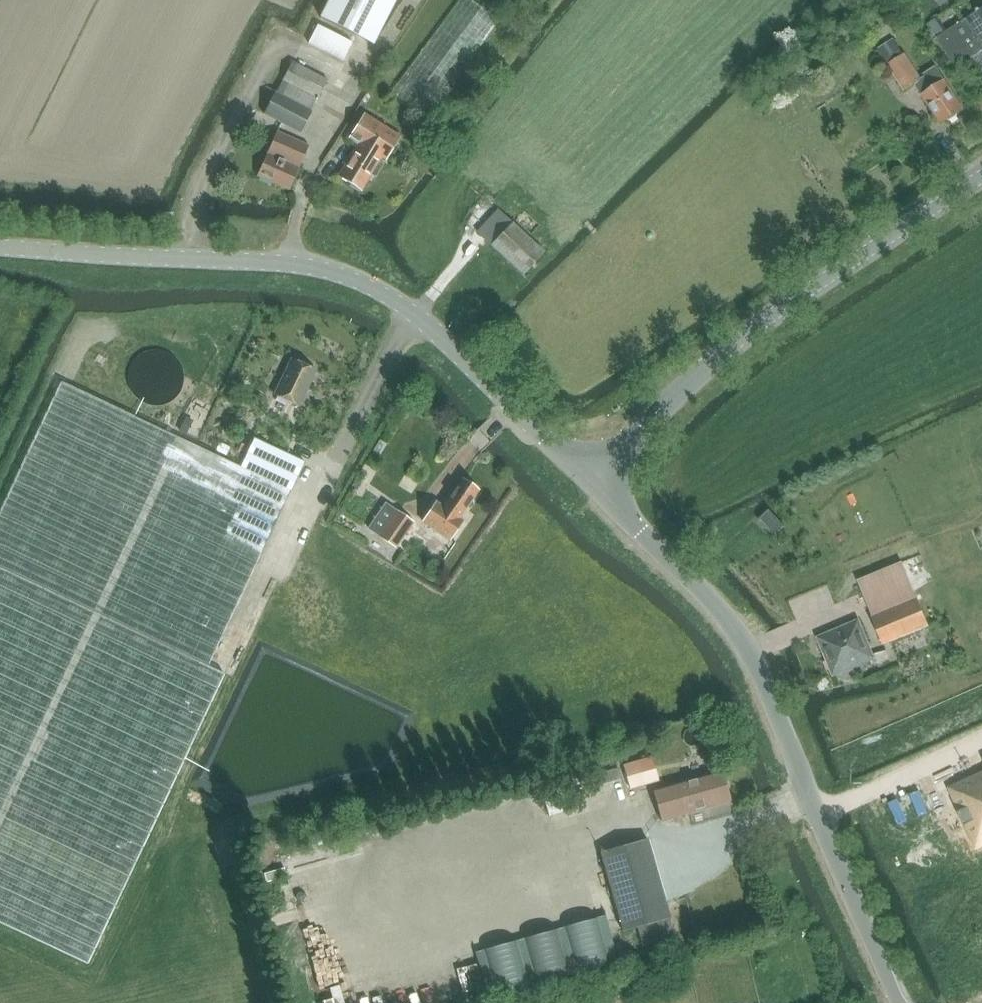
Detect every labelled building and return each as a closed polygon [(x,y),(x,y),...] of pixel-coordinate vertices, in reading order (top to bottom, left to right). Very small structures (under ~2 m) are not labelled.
[(321,18),(373,45),(396,0),(330,0),(321,18)] [(499,22),(471,0),(459,0),(391,92),(427,118),(499,22)] [(954,8),(963,20),(937,37),(956,68),(981,52),(981,0),(966,0),(954,8)] [(352,43),(318,25),(308,43),(343,61),(352,43)] [(894,39),(879,49),(889,65),(904,55),(903,54),(894,39)] [(889,65),(888,65),(905,92),(917,84),(943,124),(949,120),(951,120),(957,116),(957,114),(964,110),(936,67),(924,75),(925,77),(923,79),(906,54),(904,55),(889,65)] [(318,99),(328,79),(301,66),(291,61),(263,114),(300,134),(312,111),(311,109),(316,98),(318,99)] [(376,178),(401,137),(364,114),(349,138),(358,144),(339,178),(362,192),(371,176),(376,178)] [(289,190),(309,145),(297,139),(277,131),(256,177),(289,190)] [(544,253),(513,222),(498,209),(475,232),(523,276),(544,253)] [(298,406),(315,371),(291,359),(274,394),(298,406)] [(202,374),(192,399),(190,398),(182,418),(202,425),(219,381),(202,374)] [(0,511),(0,567),(207,666),(304,461),(278,449),(254,438),(240,467),(61,382),(0,511)] [(478,491),(462,479),(450,496),(448,495),(441,506),(436,502),(423,522),(449,540),(463,520),(459,518),(478,491)] [(411,519),(395,508),(377,535),(393,546),(411,519)] [(769,509),(763,515),(758,520),(774,537),(785,526),(769,509)] [(903,562),(857,580),(872,616),(870,617),(883,646),(928,627),(951,618),(924,553),(903,562)] [(0,567),(0,923),(84,962),(221,673),(207,666),(0,567)] [(832,678),(876,659),(860,618),(816,637),(832,678)] [(627,752),(631,777),(661,772),(657,747),(627,752)] [(661,820),(730,800),(722,771),(652,791),(661,820)] [(951,789),(961,811),(958,812),(959,814),(960,813),(965,824),(964,824),(965,826),(967,825),(977,847),(981,845),(981,777),(977,779),(976,778),(951,789)] [(621,932),(639,927),(644,946),(675,937),(648,838),(599,853),(621,932)] [(268,861),(270,871),(290,866),(287,856),(268,861)] [(584,903),(605,897),(602,887),(581,893),(584,903)] [(512,932),(489,939),(494,956),(517,949),(512,932)] [(338,1002),(348,1002),(351,1002),(344,973),(332,976),(338,1002)]
